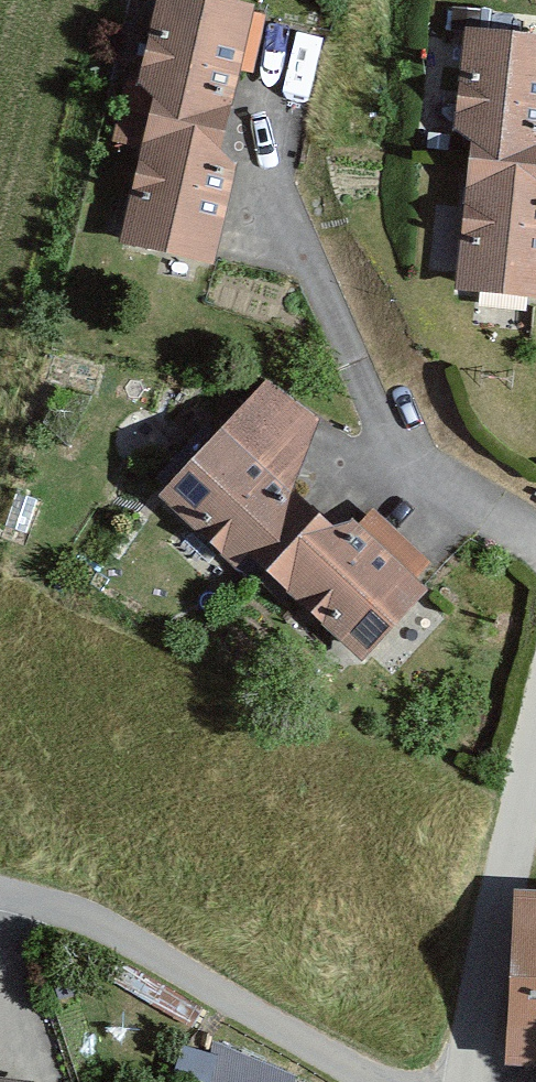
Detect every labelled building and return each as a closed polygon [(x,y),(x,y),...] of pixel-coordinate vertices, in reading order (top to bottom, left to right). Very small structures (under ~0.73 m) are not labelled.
[(222,0),(158,0),(139,78),(153,92),(148,111),(223,130),(254,8),(222,0)] [(466,28),(455,127),(471,140),(469,156),(535,161),(535,37),(466,28)] [(223,130),(148,111),(121,241),(213,259),(235,163),(218,148),(223,130)] [(469,156),(457,288),(535,297),(535,161),(469,156)] [(266,379),(159,496),(231,565),(248,548),(270,570),(317,512),(294,485),(314,412),(266,379)] [(317,512),(270,570),(363,658),(424,591),(352,524),(332,528),(317,512)] [(523,896),(517,1062),(535,1062),(535,897),(523,896)]
